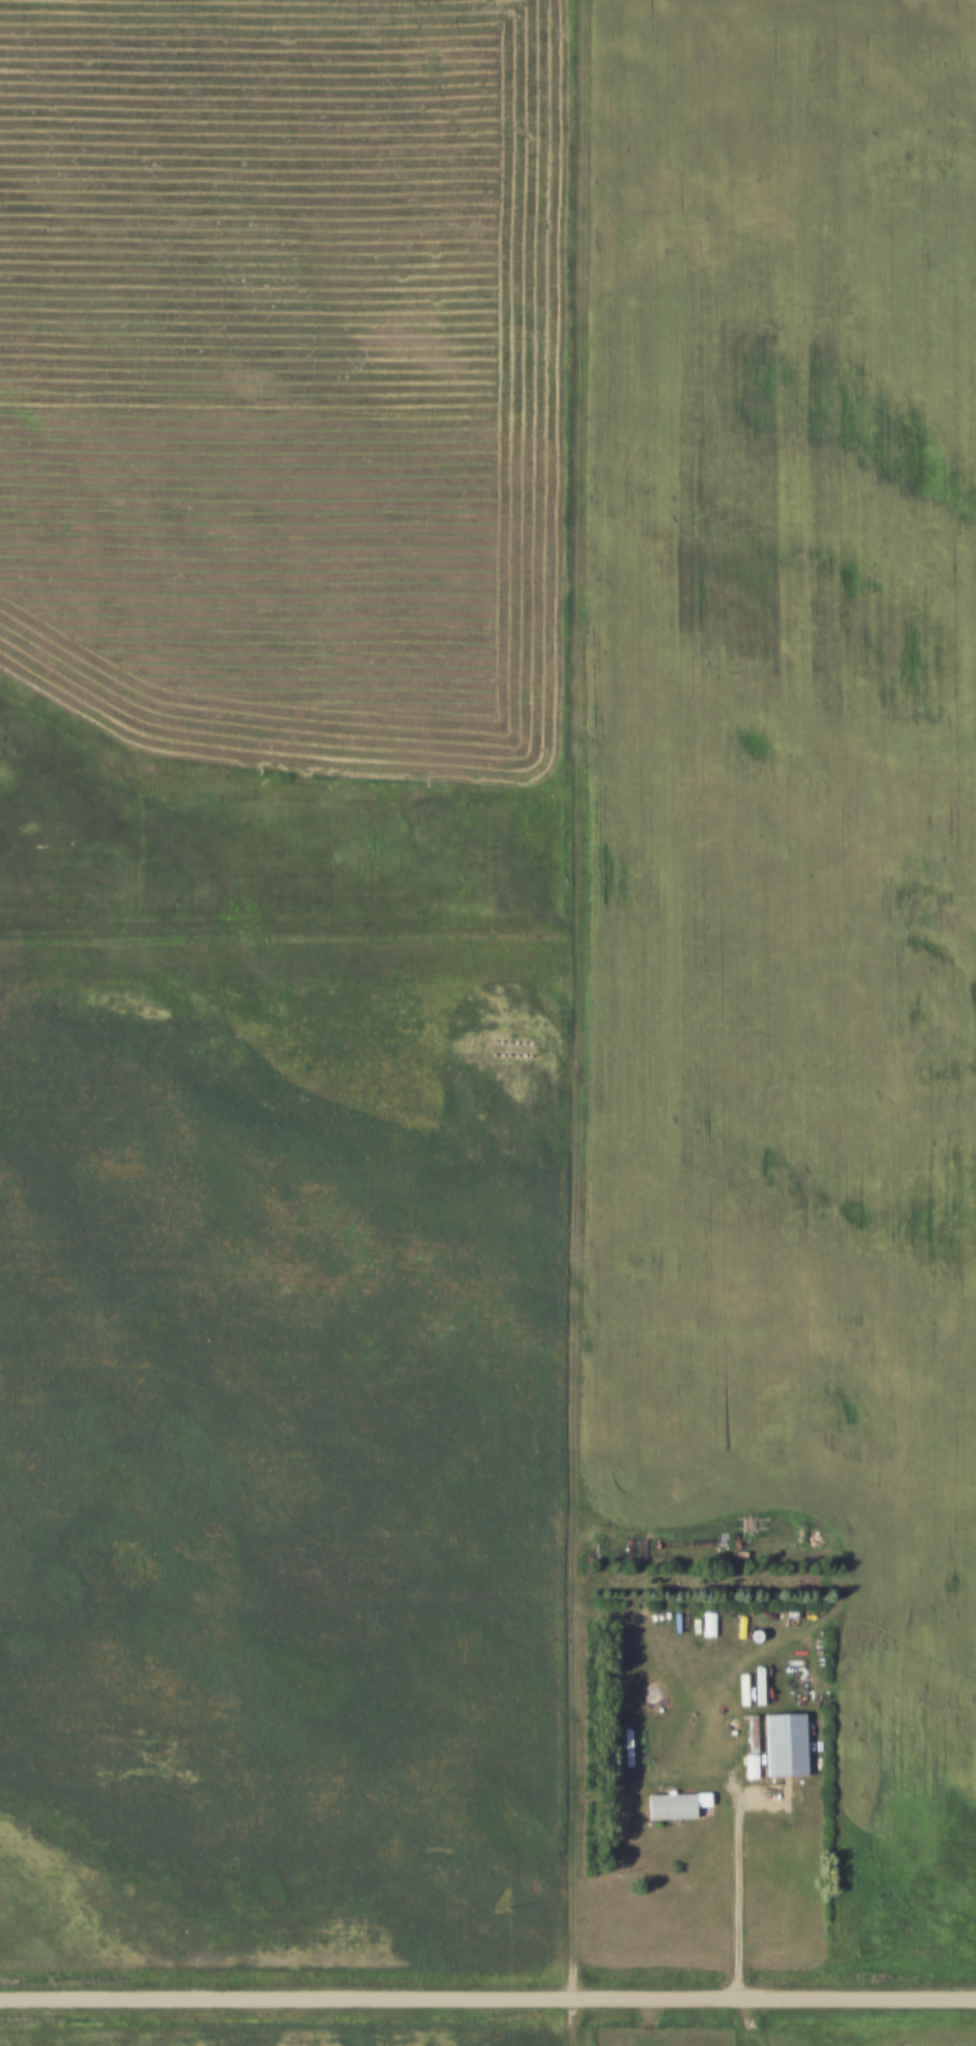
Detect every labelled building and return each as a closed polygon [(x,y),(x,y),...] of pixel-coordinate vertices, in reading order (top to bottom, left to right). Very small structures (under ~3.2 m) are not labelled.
[(729,1637),(729,1613),(703,1613),(703,1637),(729,1637)] [(805,1777),(805,1714),(764,1714),(764,1777),(805,1777)] [(745,1779),(756,1779),(756,1756),(745,1756),(745,1779)] [(646,1795),(647,1821),(695,1820),(695,1808),(709,1808),(709,1794),(646,1795)]
